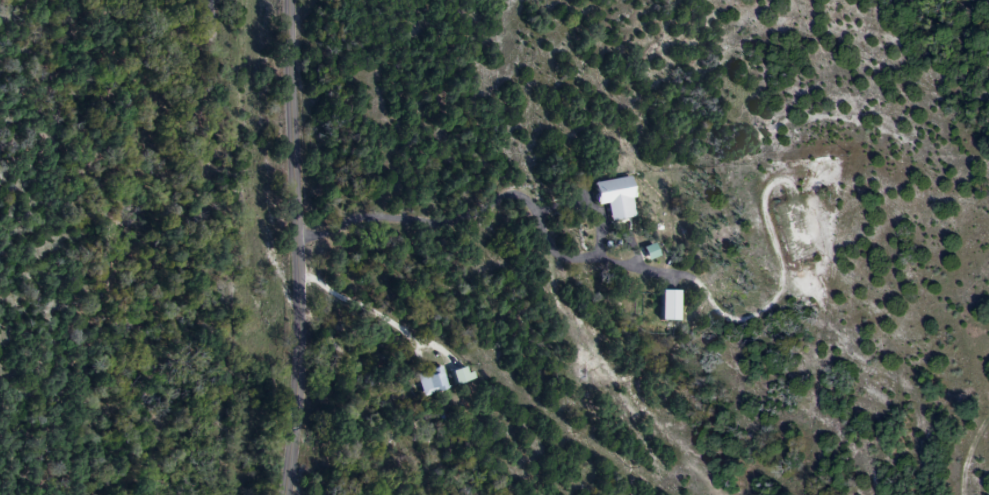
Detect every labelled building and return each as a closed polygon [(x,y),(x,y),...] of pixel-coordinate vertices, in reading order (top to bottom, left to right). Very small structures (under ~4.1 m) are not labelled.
[(591,181),(594,204),(606,203),(609,220),(635,217),(630,177),(591,181)] [(676,320),(676,289),(657,289),(657,320),(676,320)] [(465,364),(449,371),(454,384),(470,378),(465,364)] [(421,396),(447,388),(440,365),(413,374),(421,396)]
